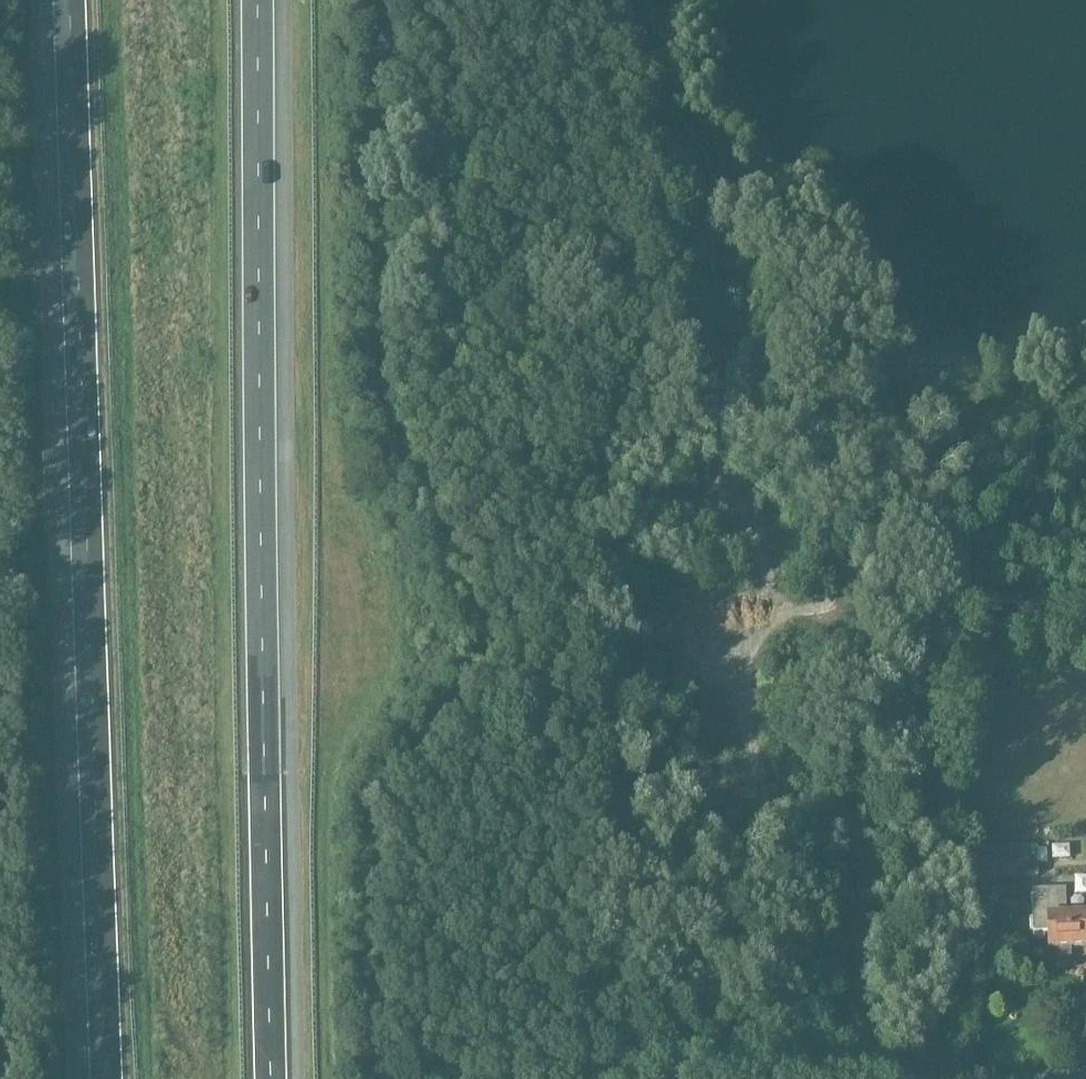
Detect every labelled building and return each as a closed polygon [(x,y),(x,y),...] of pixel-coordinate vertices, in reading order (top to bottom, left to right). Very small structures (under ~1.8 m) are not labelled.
[(1046,948),(1084,948),(1084,915),(1065,915),(1065,889),(1030,889),(1031,932),(1046,932),(1046,948)]
